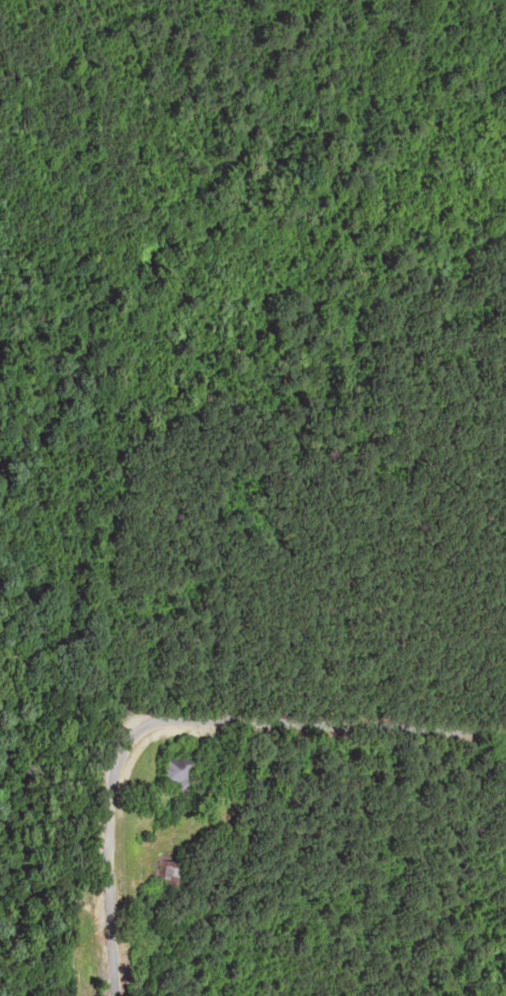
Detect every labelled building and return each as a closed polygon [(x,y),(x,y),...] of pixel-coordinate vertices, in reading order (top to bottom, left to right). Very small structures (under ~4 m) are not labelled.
[(161,787),(188,787),(188,757),(161,757),(161,787)] [(182,862),(159,860),(156,887),(179,890),(182,862)]
